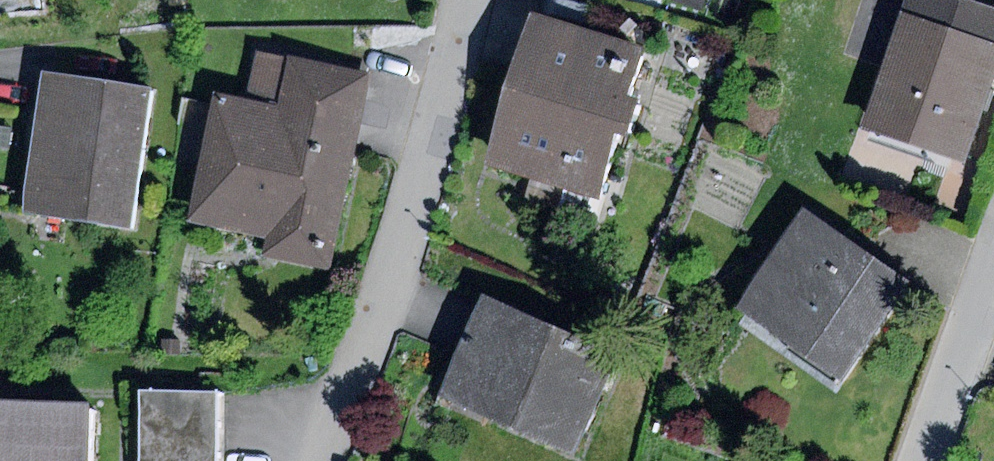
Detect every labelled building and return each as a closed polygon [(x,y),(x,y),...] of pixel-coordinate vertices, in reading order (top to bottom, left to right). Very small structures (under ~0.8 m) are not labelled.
[(906,0),(863,0),(845,54),(884,67),(903,11),(906,0)] [(903,11),(993,43),(993,8),(970,0),(906,0),(903,11)] [(903,11),(884,67),(863,127),(964,162),(993,78),(993,43),(903,11)] [(645,47),(530,13),(485,164),(598,198),(617,135),(628,138),(640,98),(630,96),(645,47)] [(263,105),(222,97),(198,222),(280,238),(277,256),(332,266),(338,235),(353,238),(383,77),(272,56),(263,105)] [(155,89),(42,73),(23,209),(135,225),(155,89)] [(806,209),(737,309),(842,382),(912,282),(806,209)] [(486,295),(442,393),(576,452),(619,354),(486,295)] [(142,389),(140,460),(221,460),(223,390),(142,389)] [(0,400),(0,460),(90,460),(92,402),(0,400)]
